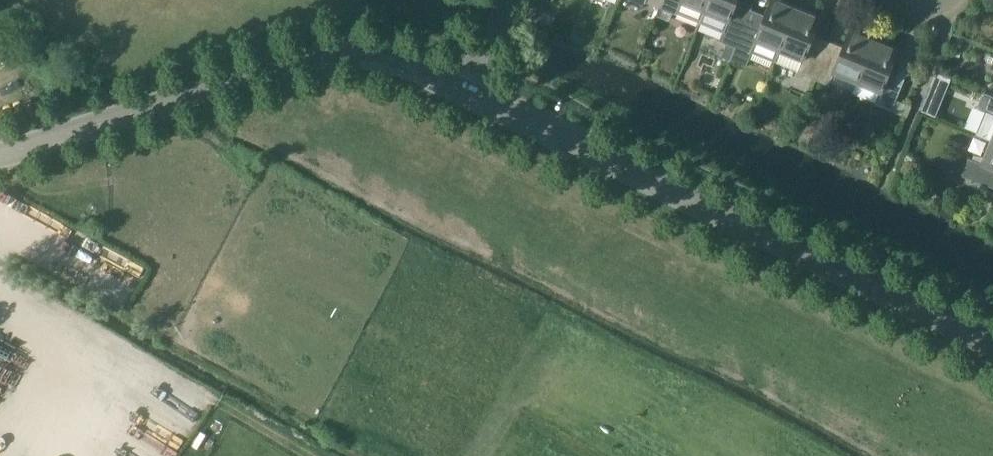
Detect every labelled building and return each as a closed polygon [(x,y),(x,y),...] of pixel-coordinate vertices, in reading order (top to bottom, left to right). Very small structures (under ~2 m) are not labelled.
[(658,17),(670,22),(674,12),(675,12),(679,14),(702,23),(707,12),(712,0),(665,0),(662,8),(662,9),(661,10),(661,11),(658,17)] [(702,23),(725,33),(724,35),(722,41),(728,44),(722,58),(730,62),(737,47),(747,22),(746,22),(732,16),(739,0),(712,0),(707,12),(702,23)] [(737,47),(752,54),(777,64),(782,51),(781,50),(798,9),(776,0),(773,0),(762,28),(747,22),(737,47)] [(798,9),(781,50),(782,51),(804,60),(799,73),(814,79),(824,54),(809,48),(821,19),(798,9)] [(824,54),(814,79),(831,86),(832,84),(854,93),(875,41),(851,31),(839,60),(824,54)] [(854,93),(853,94),(876,103),(876,105),(893,112),(908,118),(913,108),(897,101),(903,86),(888,80),(900,51),(875,41),(854,93)] [(963,41),(960,50),(968,53),(971,44),(963,41)] [(977,108),(988,112),(989,113),(980,136),(992,141),(992,96),(983,92),(977,108)] [(963,175),(990,186),(992,177),(992,141),(983,164),(970,159),(963,175)]
